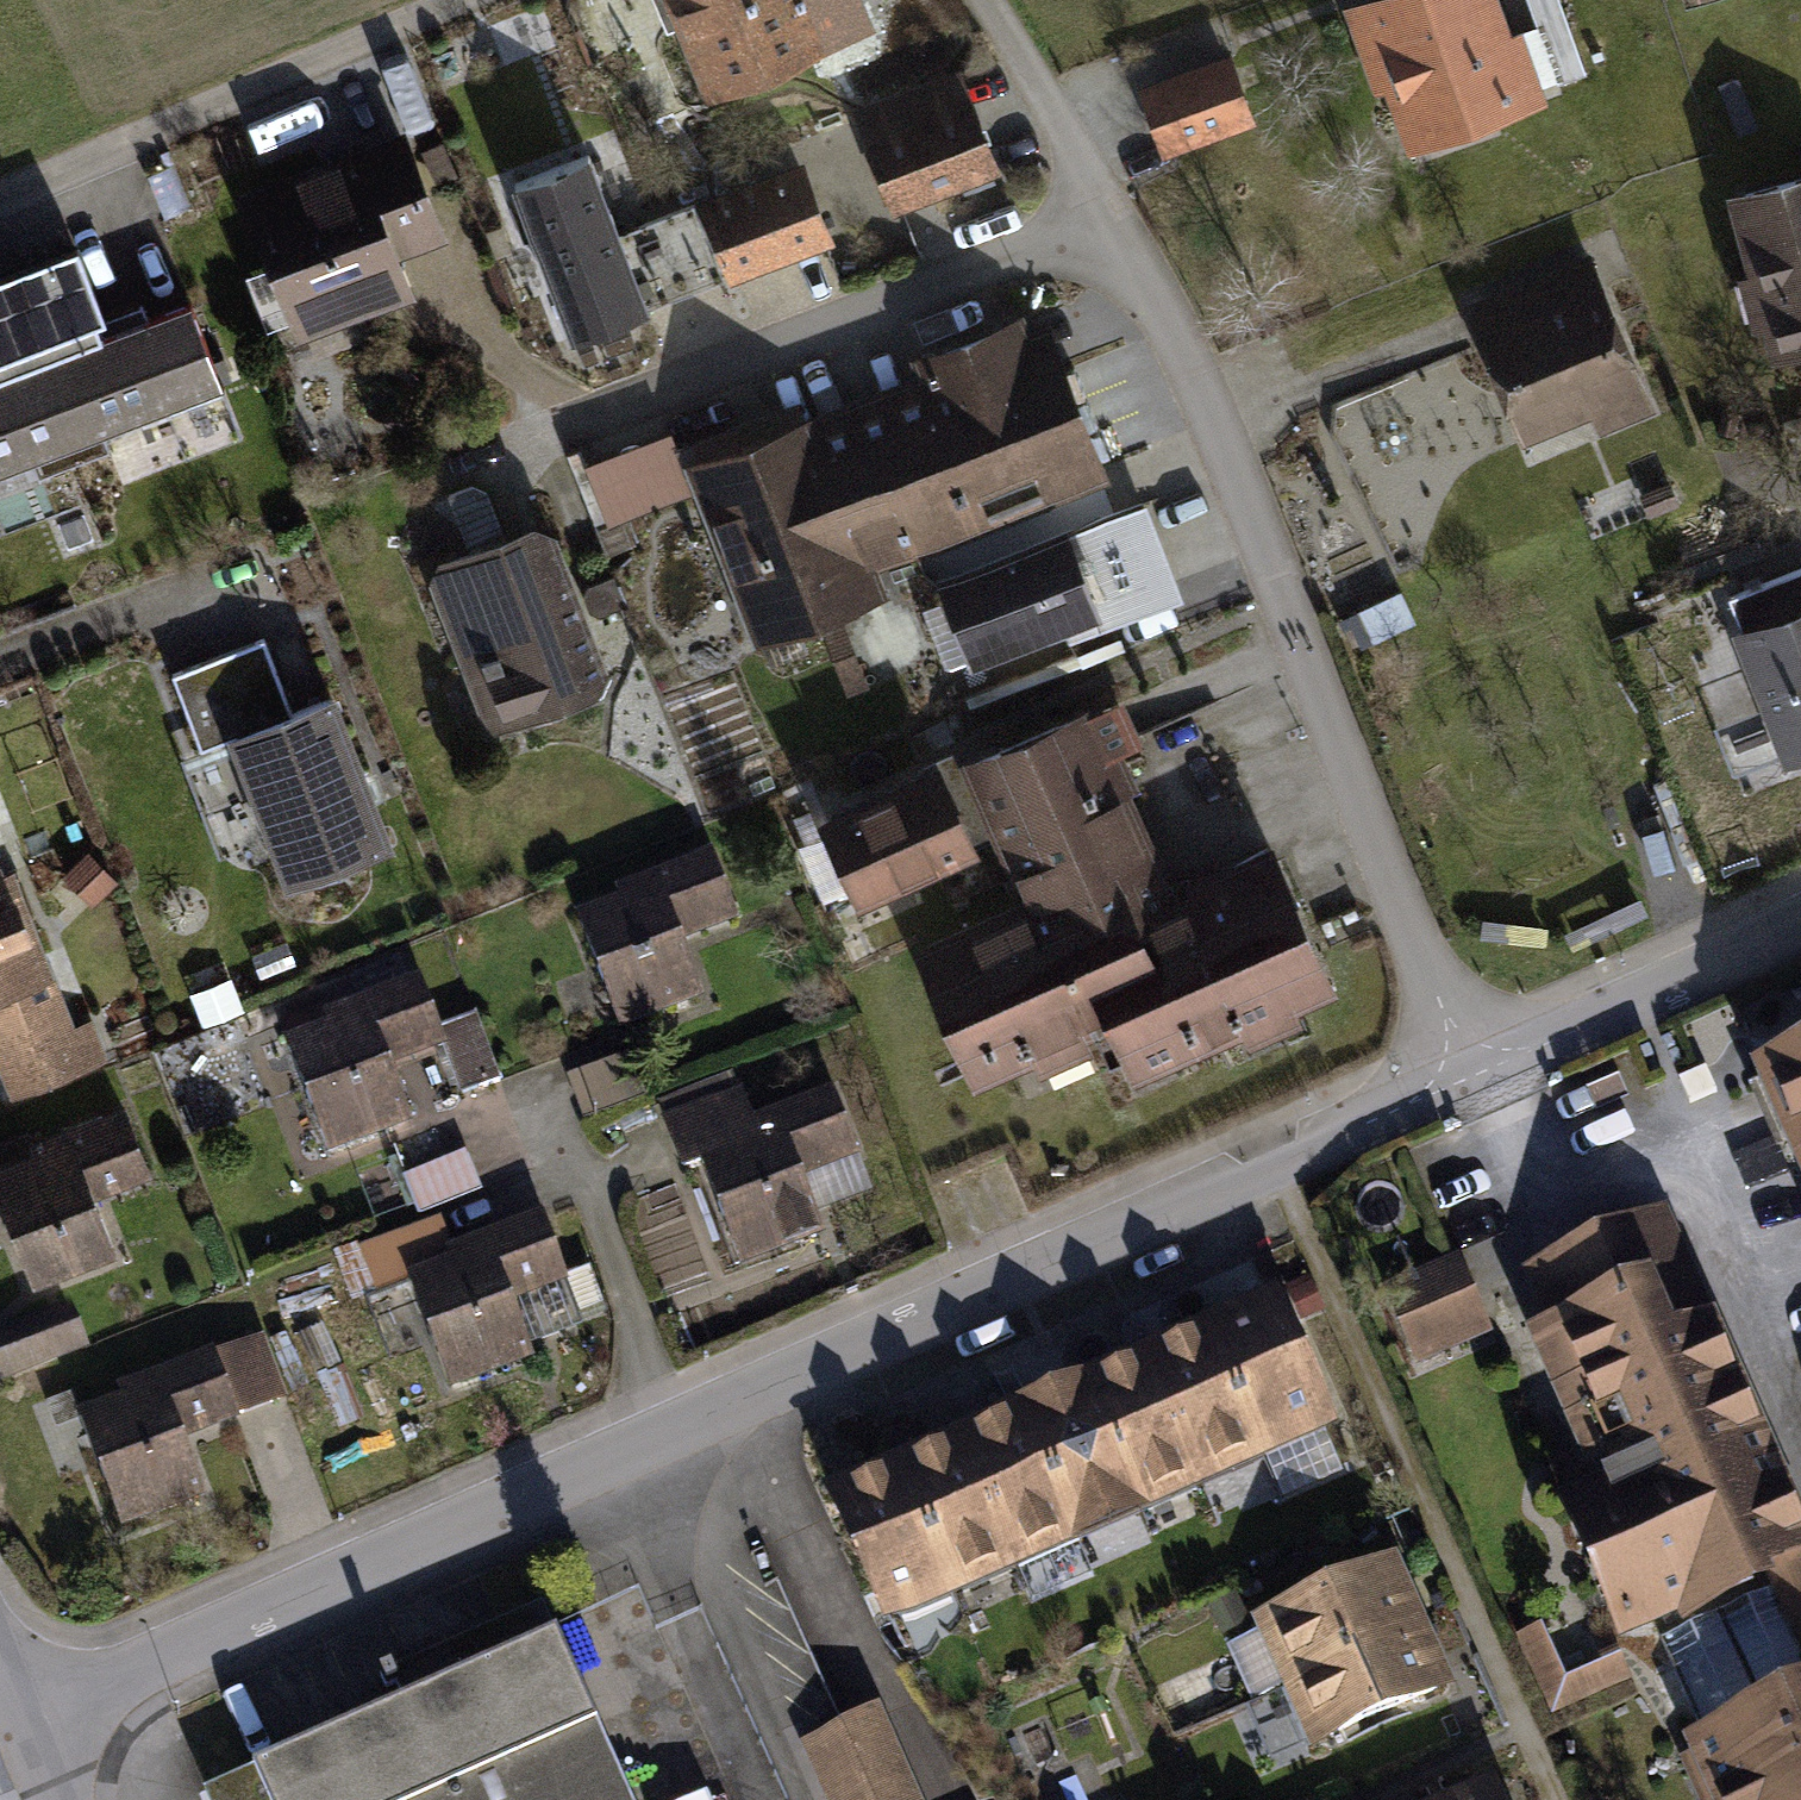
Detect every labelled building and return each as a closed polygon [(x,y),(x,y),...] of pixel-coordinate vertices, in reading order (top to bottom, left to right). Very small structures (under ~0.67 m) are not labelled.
[(716,84),(859,24),(849,0),(680,0),(716,84)] [(1378,12),(1421,130),(1534,89),(1515,35),(1492,43),(1477,0),(1411,0),(1378,12)] [(1533,15),(1561,6),(1559,0),(1528,0),(1533,15)] [(1533,15),(1556,81),(1584,71),(1561,6),(1533,15)] [(1223,66),(1151,92),(1169,142),(1241,115),(1223,66)] [(898,198),(987,164),(966,109),(876,142),(898,198)] [(404,144),(253,202),(300,324),(403,285),(390,250),(438,232),(404,144)] [(588,155),(515,182),(573,336),(647,307),(588,155)] [(734,268),(822,233),(800,176),(713,209),(734,268)] [(1745,195),(1786,344),(1800,340),(1800,180),(1745,195)] [(718,267),(694,204),(635,227),(658,289),(718,267)] [(69,252),(3,278),(74,463),(109,449),(102,431),(222,385),(190,302),(102,336),(69,252)] [(1542,314),(1493,334),(1529,422),(1628,381),(1577,260),(1528,280),(1542,314)] [(32,459),(39,476),(74,463),(3,278),(0,279),(0,472),(32,459)] [(1479,301),(1493,334),(1542,314),(1528,280),(1479,301)] [(932,531),(1096,470),(1056,364),(994,387),(990,377),(1032,362),(1018,325),(922,361),(940,409),(892,427),(932,531)] [(932,531),(892,427),(820,454),(809,425),(699,467),(764,632),(872,590),(860,560),(932,531)] [(1142,503),(1065,533),(1085,586),(1108,577),(1119,604),(1093,614),(1091,609),(1063,619),(1070,636),(1177,594),(1142,503)] [(533,530),(445,564),(437,580),(473,673),(490,666),(509,717),(592,686),(600,671),(584,630),(573,626),(578,615),(571,599),(562,596),(565,582),(547,536),(533,530)] [(1065,533),(945,579),(974,653),(1063,619),(1091,609),(1093,614),(1119,604),(1108,577),(1085,586),(1065,533)] [(1739,592),(1755,631),(1744,635),(1791,755),(1800,751),(1800,568),(1739,592)] [(602,615),(626,605),(614,575),(588,584),(583,596),(589,611),(602,615)] [(844,687),(863,680),(841,621),(822,628),(844,687)] [(264,638),(173,673),(201,747),(236,734),(292,878),(386,842),(330,698),(292,712),(264,638)] [(1033,904),(923,952),(958,1029),(976,1071),(1113,1010),(1132,1054),(1206,1021),(1211,1032),(1327,981),(1274,862),(1137,922),(1114,871),(1148,856),(1085,714),(971,764),(1033,904)] [(831,820),(863,891),(988,835),(956,763),(831,820)] [(113,878),(87,854),(67,875),(93,900),(113,878)] [(625,904),(580,921),(619,1025),(699,995),(677,938),(732,917),(711,860),(621,894),(625,904)] [(15,1092),(104,1058),(91,1024),(70,1032),(55,994),(22,1006),(10,974),(37,964),(4,877),(0,878),(0,1052),(15,1092)] [(334,1029),(288,1047),(328,1150),(407,1120),(385,1063),(441,1042),(461,1094),(499,1080),(474,1014),(435,1029),(418,985),(330,1018),(334,1029)] [(574,1079),(586,1113),(638,1095),(625,1061),(574,1079)] [(1765,1077),(1800,1157),(1800,1061),(1765,1077)] [(737,1097),(668,1123),(684,1165),(701,1159),(740,1261),(819,1231),(792,1161),(847,1140),(830,1096),(749,1127),(737,1097)] [(0,1148),(0,1189),(33,1276),(112,1246),(90,1188),(146,1167),(125,1110),(35,1144),(32,1136),(0,1148)] [(465,1193),(451,1159),(405,1178),(419,1211),(465,1193)] [(439,1219),(361,1249),(378,1293),(409,1281),(450,1385),(528,1355),(506,1298),(562,1276),(540,1219),(452,1253),(439,1219)] [(1796,1553),(1800,1550),(1800,1544),(1659,1223),(1594,1251),(1619,1305),(1562,1331),(1624,1471),(1602,1481),(1613,1503),(1575,1520),(1624,1629),(1765,1566),(1775,1589),(1662,1639),(1707,1741),(1695,1746),(1719,1799),(1800,1799),(1800,1563),(1796,1553)] [(1454,1263),(1389,1292),(1403,1324),(1468,1295),(1454,1263)] [(1468,1295),(1403,1324),(1418,1358),(1484,1329),(1468,1295)] [(1272,1305),(1208,1332),(1258,1448),(1322,1419),(1272,1305)] [(1208,1332),(1147,1360),(1197,1476),(1258,1448),(1208,1332)] [(115,1407),(82,1420),(122,1523),(200,1493),(178,1436),(278,1397),(256,1340),(124,1392),(126,1399),(114,1404),(115,1407)] [(1147,1360),(1085,1387),(1136,1503),(1197,1476),(1147,1360)] [(1085,1387),(1023,1415),(1073,1529),(1136,1503),(1085,1387)] [(1023,1415),(961,1442),(1012,1556),(1073,1529),(1023,1415)] [(961,1442),(899,1468),(951,1585),(1012,1556),(961,1442)] [(899,1468),(835,1497),(888,1613),(951,1585),(899,1468)] [(1390,1572),(1269,1626),(1295,1682),(1415,1629),(1390,1572)] [(541,1602),(380,1674),(385,1686),(395,1682),(403,1700),(252,1767),(266,1799),(630,1799),(541,1602)] [(1415,1629),(1295,1682),(1319,1739),(1440,1686),(1415,1629)] [(840,1799),(911,1799),(873,1716),(814,1742),(840,1799)]
